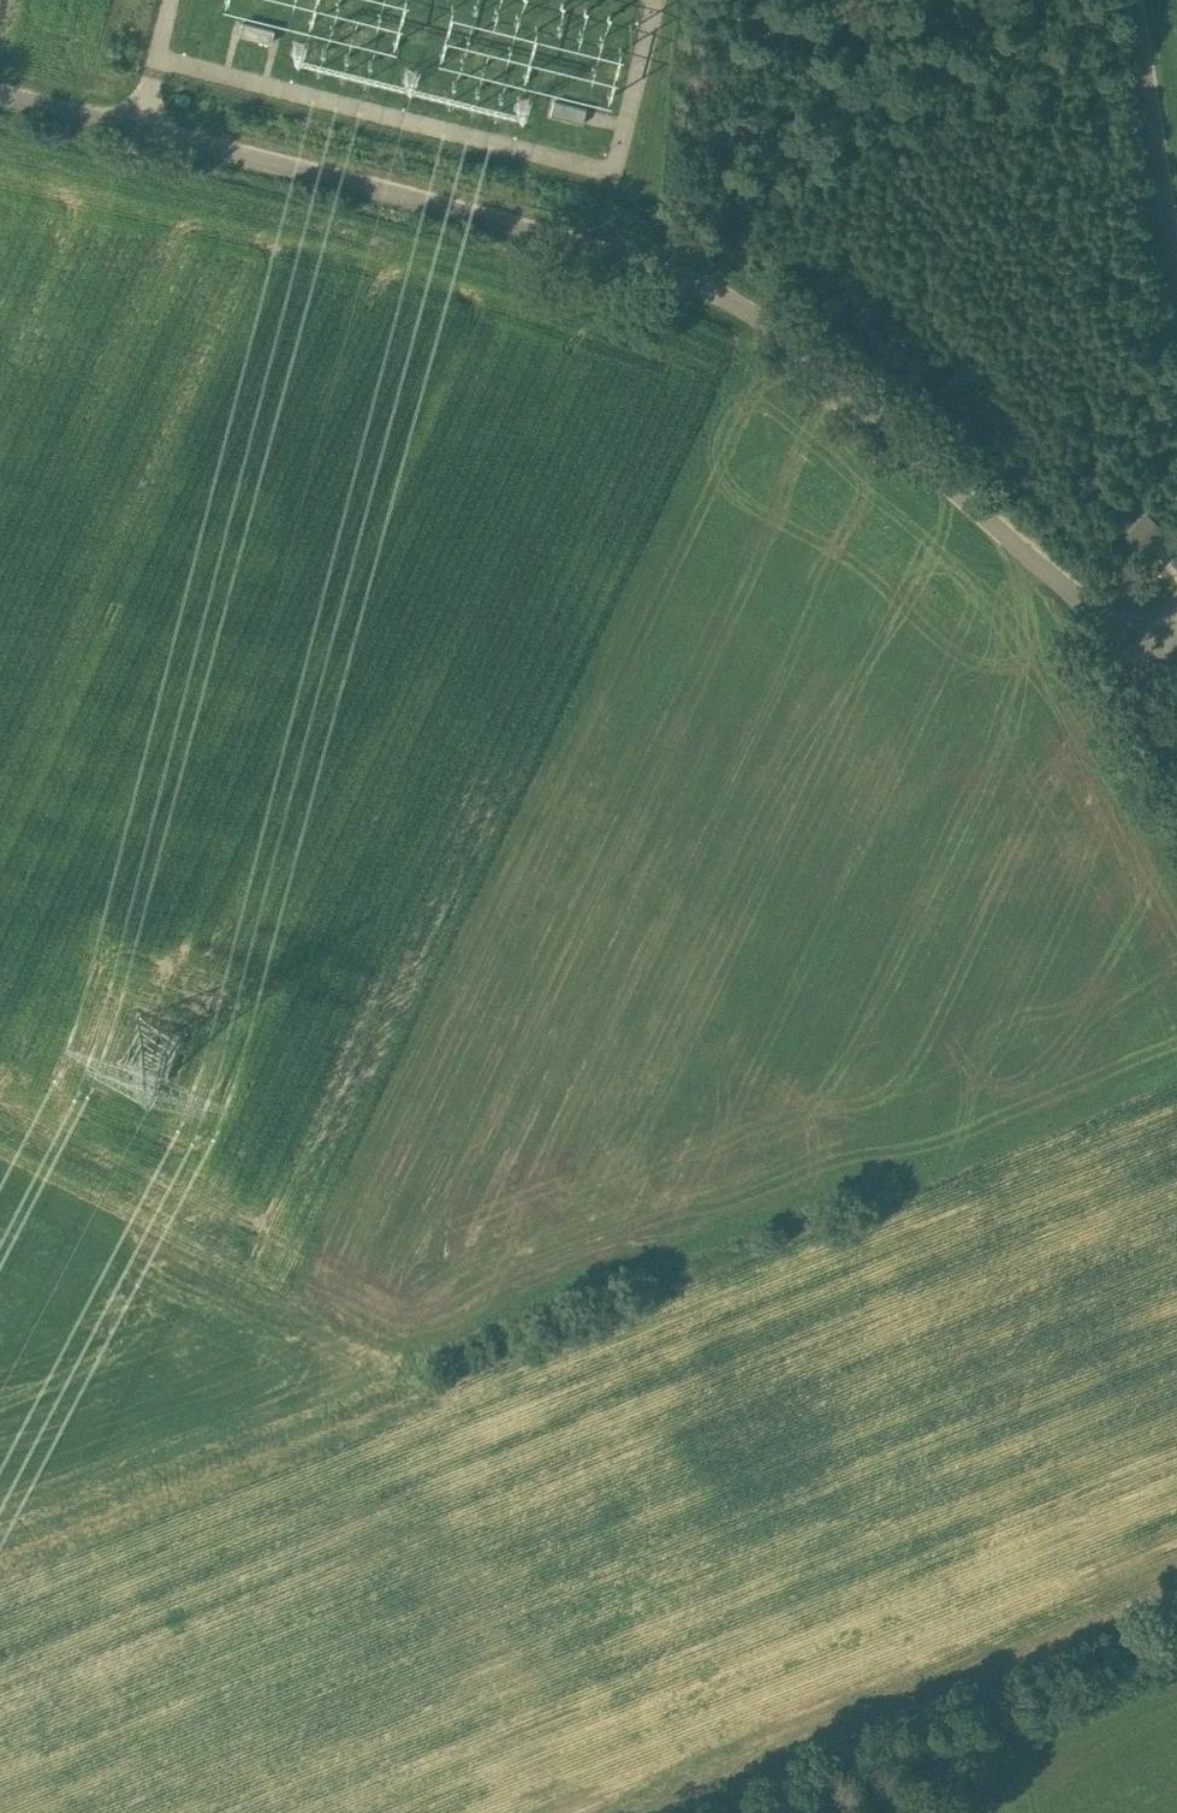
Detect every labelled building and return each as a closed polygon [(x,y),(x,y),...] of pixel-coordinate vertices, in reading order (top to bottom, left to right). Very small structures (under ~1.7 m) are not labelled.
[(554,113),(588,121),(591,107),(558,98),(554,113)]
